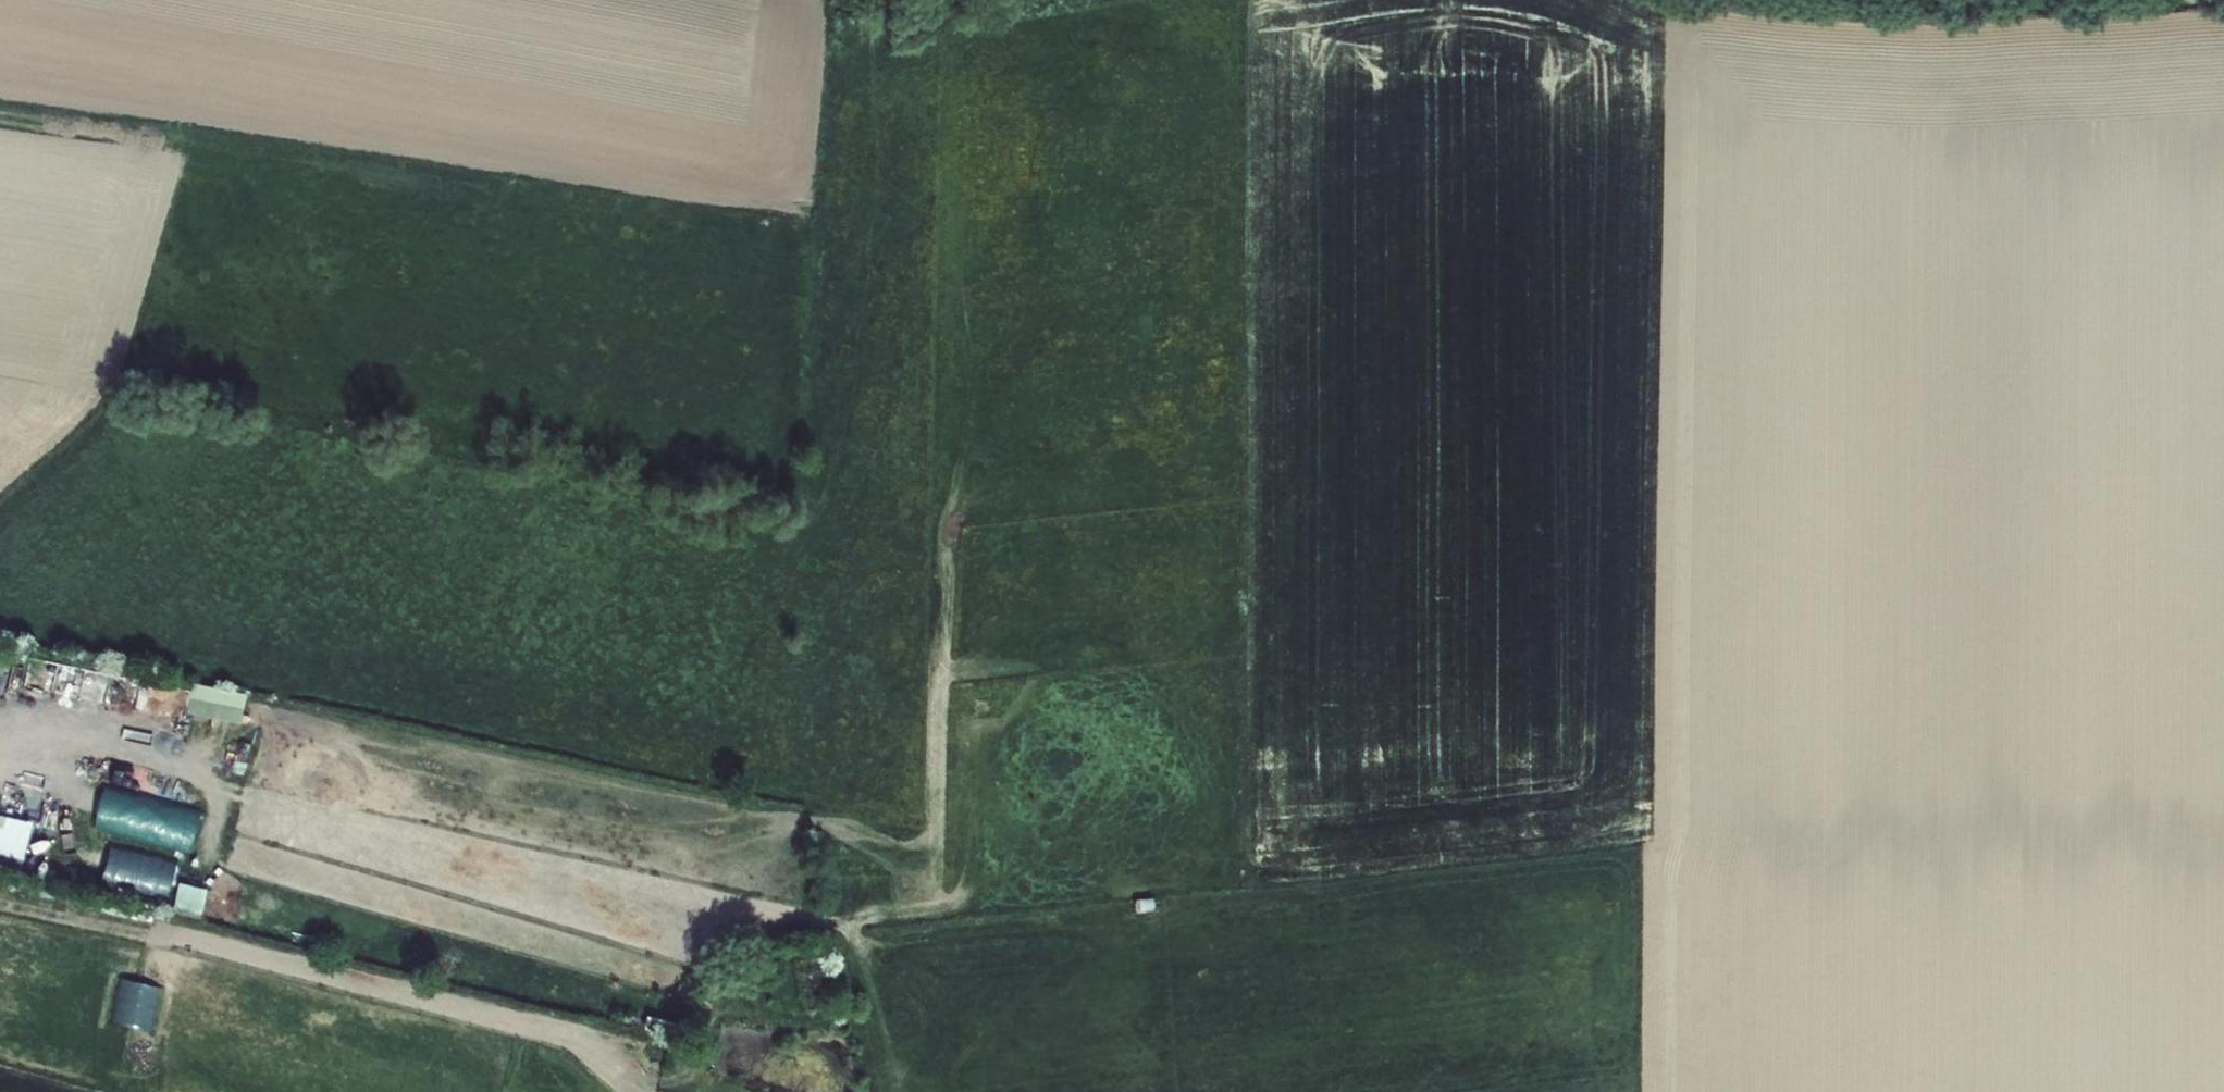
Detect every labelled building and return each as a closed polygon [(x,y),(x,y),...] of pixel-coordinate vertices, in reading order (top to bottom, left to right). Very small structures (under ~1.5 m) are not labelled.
[(193,683),(190,713),(244,720),(247,690),(193,683)] [(194,848),(202,802),(104,783),(96,829),(194,848)] [(22,867),(33,820),(0,812),(0,862),(22,867)] [(164,901),(176,859),(112,841),(100,883),(164,901)] [(175,905),(202,912),(208,888),(181,881),(175,905)]
